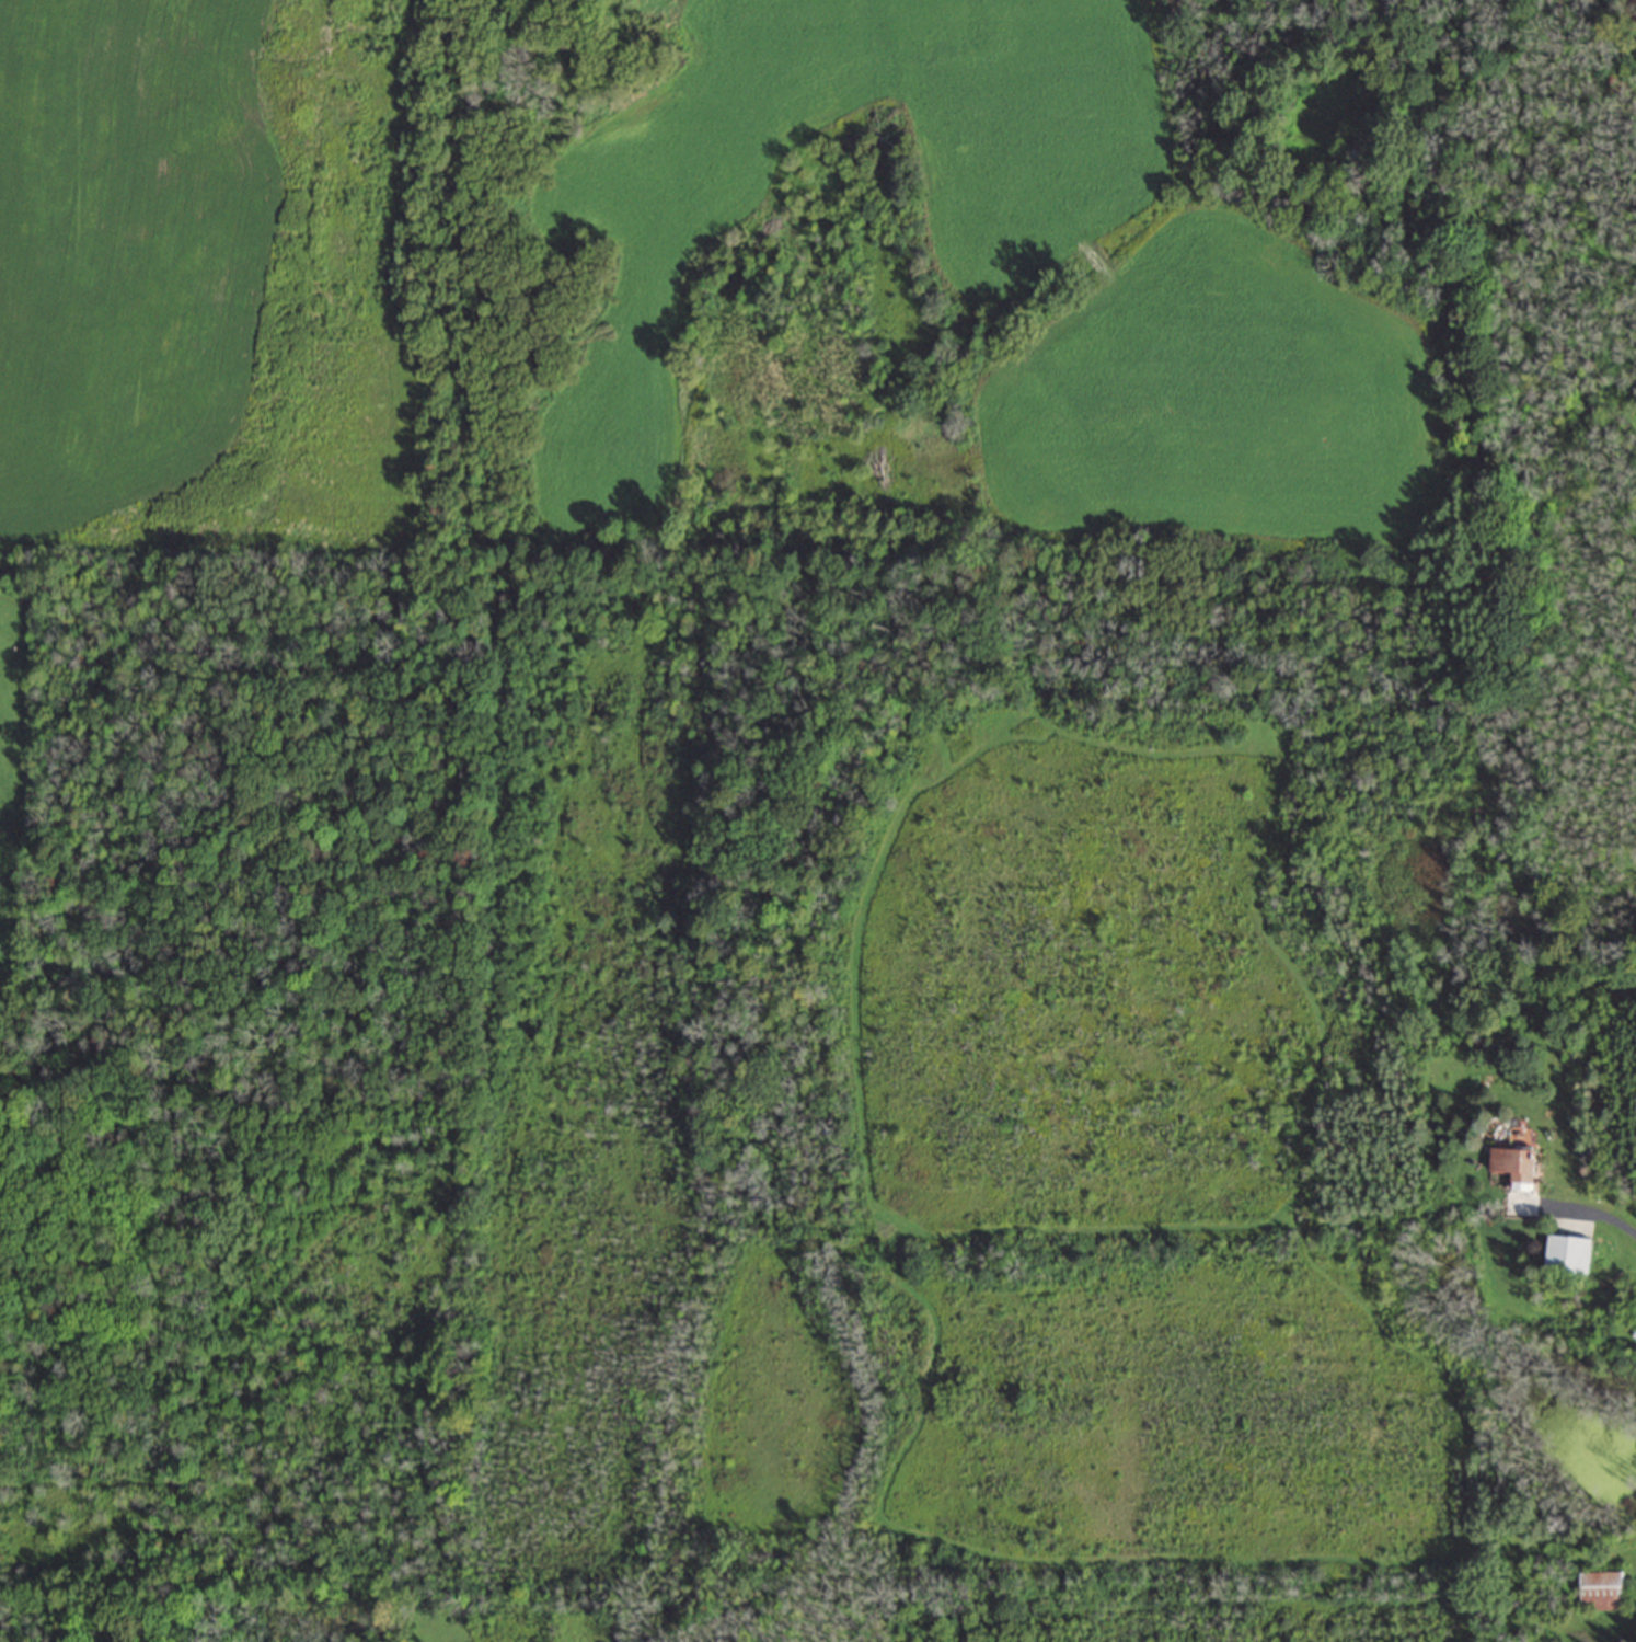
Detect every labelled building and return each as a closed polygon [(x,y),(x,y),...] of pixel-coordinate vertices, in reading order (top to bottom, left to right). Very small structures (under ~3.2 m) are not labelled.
[(1503,1213),(1536,1214),(1539,1149),(1492,1147),(1491,1171),(1515,1173),(1514,1187),(1505,1187),(1503,1213)] [(1547,1269),(1592,1272),(1595,1237),(1550,1234),(1547,1269)] [(1582,1570),(1582,1608),(1625,1608),(1625,1570),(1582,1570)]
